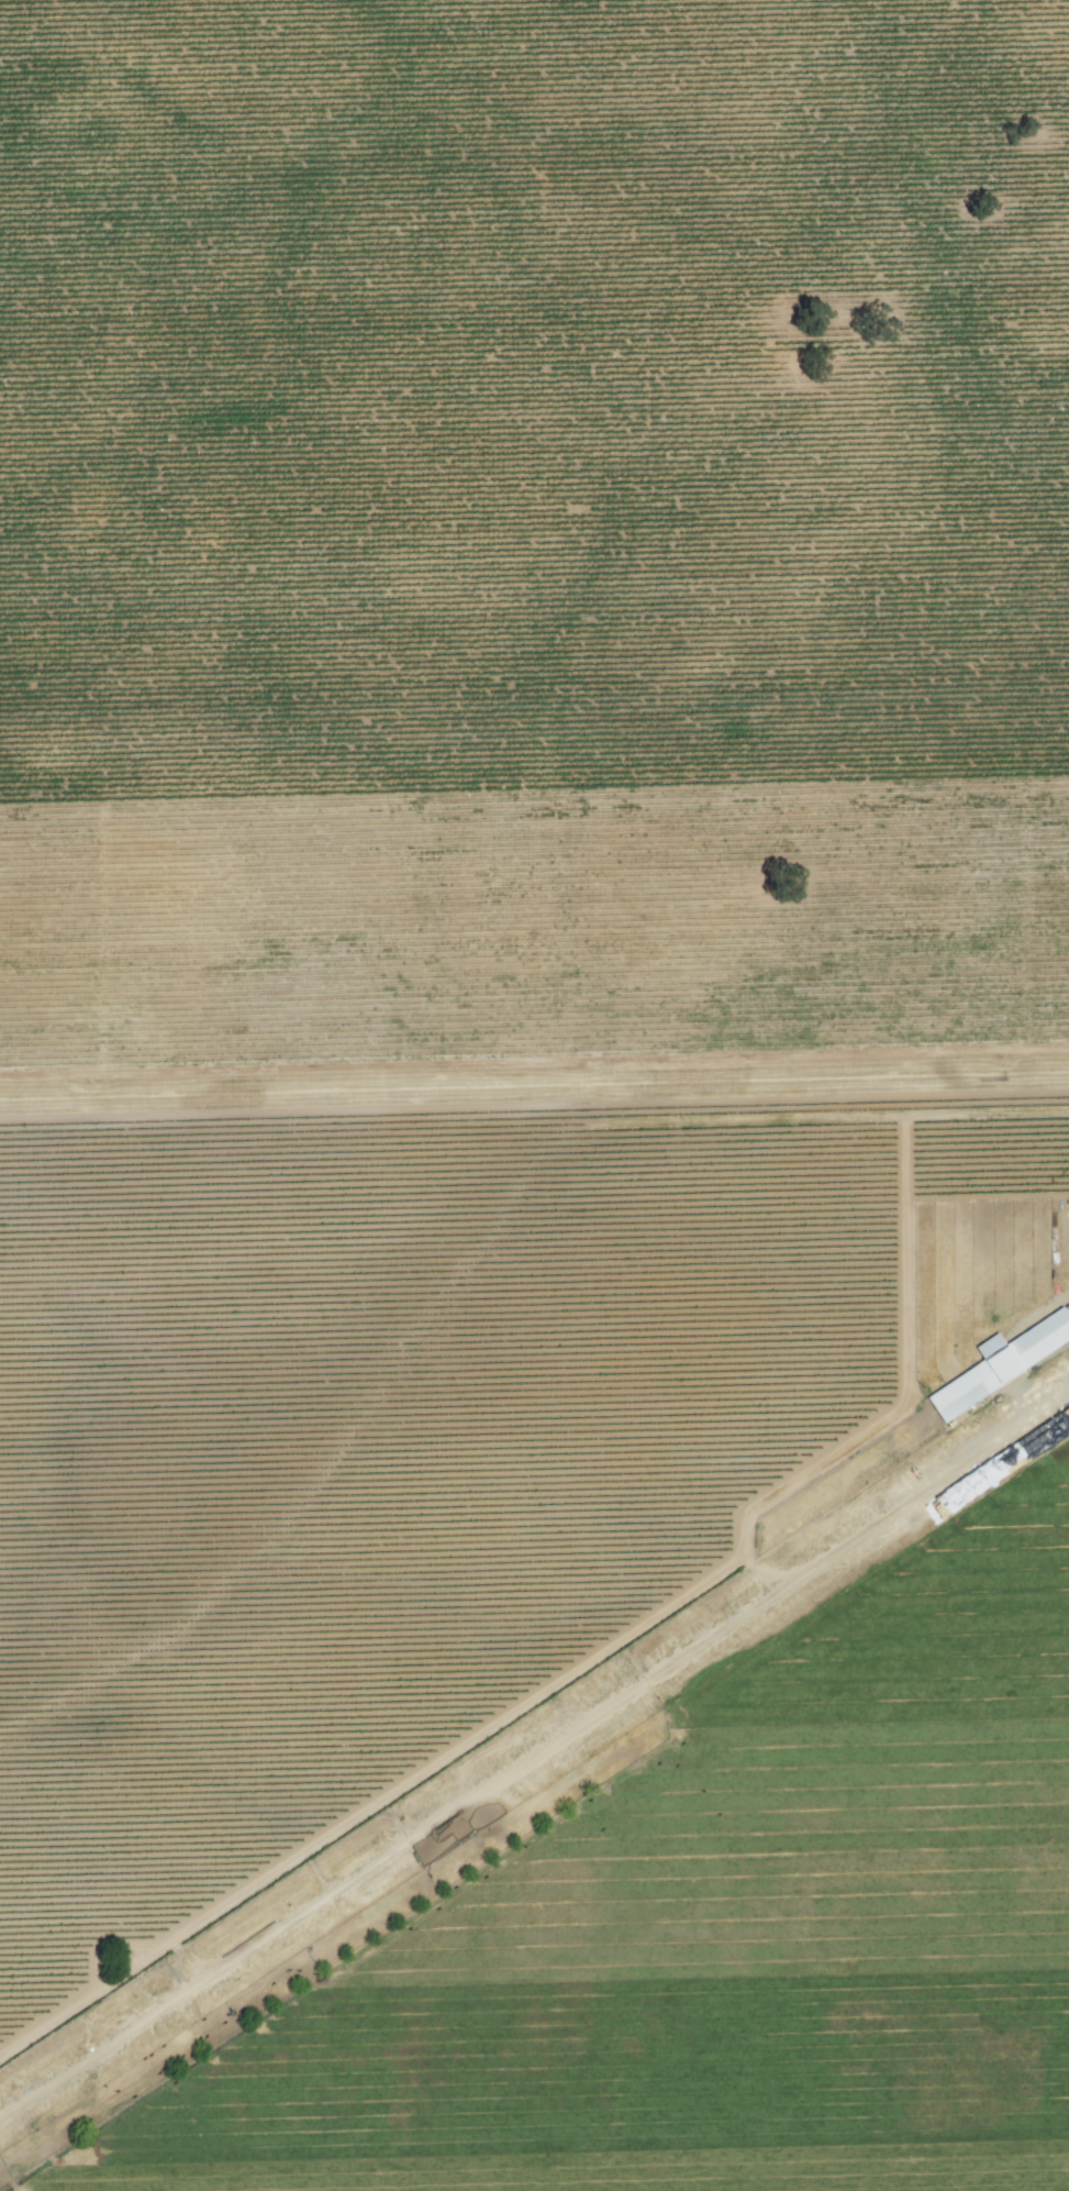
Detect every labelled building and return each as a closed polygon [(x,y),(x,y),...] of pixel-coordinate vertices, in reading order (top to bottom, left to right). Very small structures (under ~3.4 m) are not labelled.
[(1062,1307),(1002,1342),(996,1333),(974,1346),(982,1361),(924,1396),(938,1420),(1068,1342),(1068,1319),(1062,1307)] [(981,1488),(972,1472),(937,1494),(947,1509),(981,1488)]
